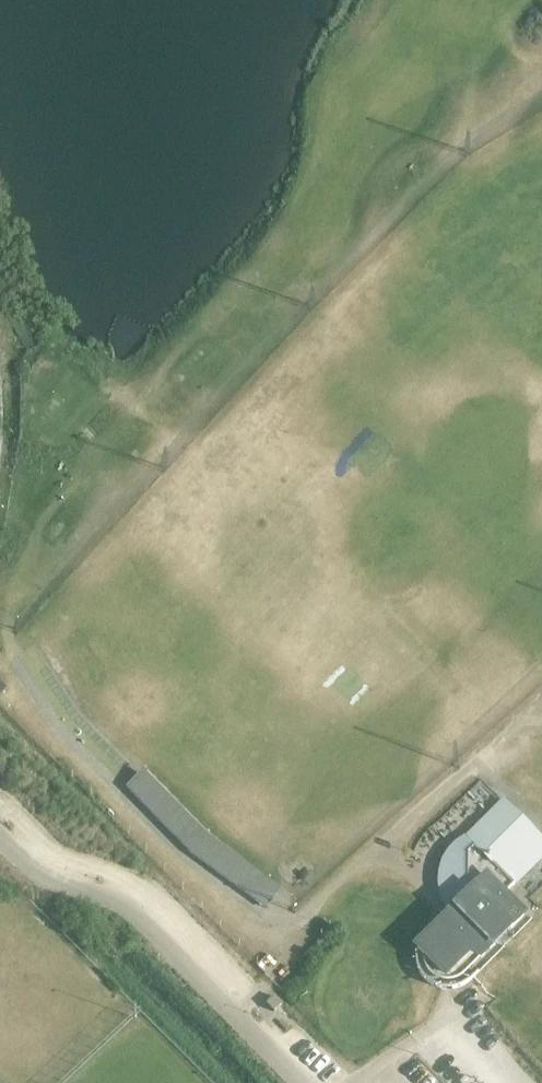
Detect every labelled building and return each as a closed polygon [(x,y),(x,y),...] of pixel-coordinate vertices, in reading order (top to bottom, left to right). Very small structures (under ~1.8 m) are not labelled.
[(351,426),(332,443),(346,457),(360,472),(378,455),(351,426)] [(277,894),(145,765),(126,783),(240,895),(218,917),(231,929),(258,902),(264,908),(277,894)] [(419,946),(448,975),(474,948),(483,956),(526,912),(511,898),(513,896),(508,891),(514,885),(504,875),(516,862),(526,872),(541,856),(541,841),(503,803),(467,839),(474,845),(464,855),(484,875),(483,877),(480,874),(473,881),(477,886),(419,946)] [(146,838),(153,831),(154,832),(162,822),(152,813),(137,830),(146,838)] [(274,996),(266,1003),(274,1012),(282,1004),(274,996)]
